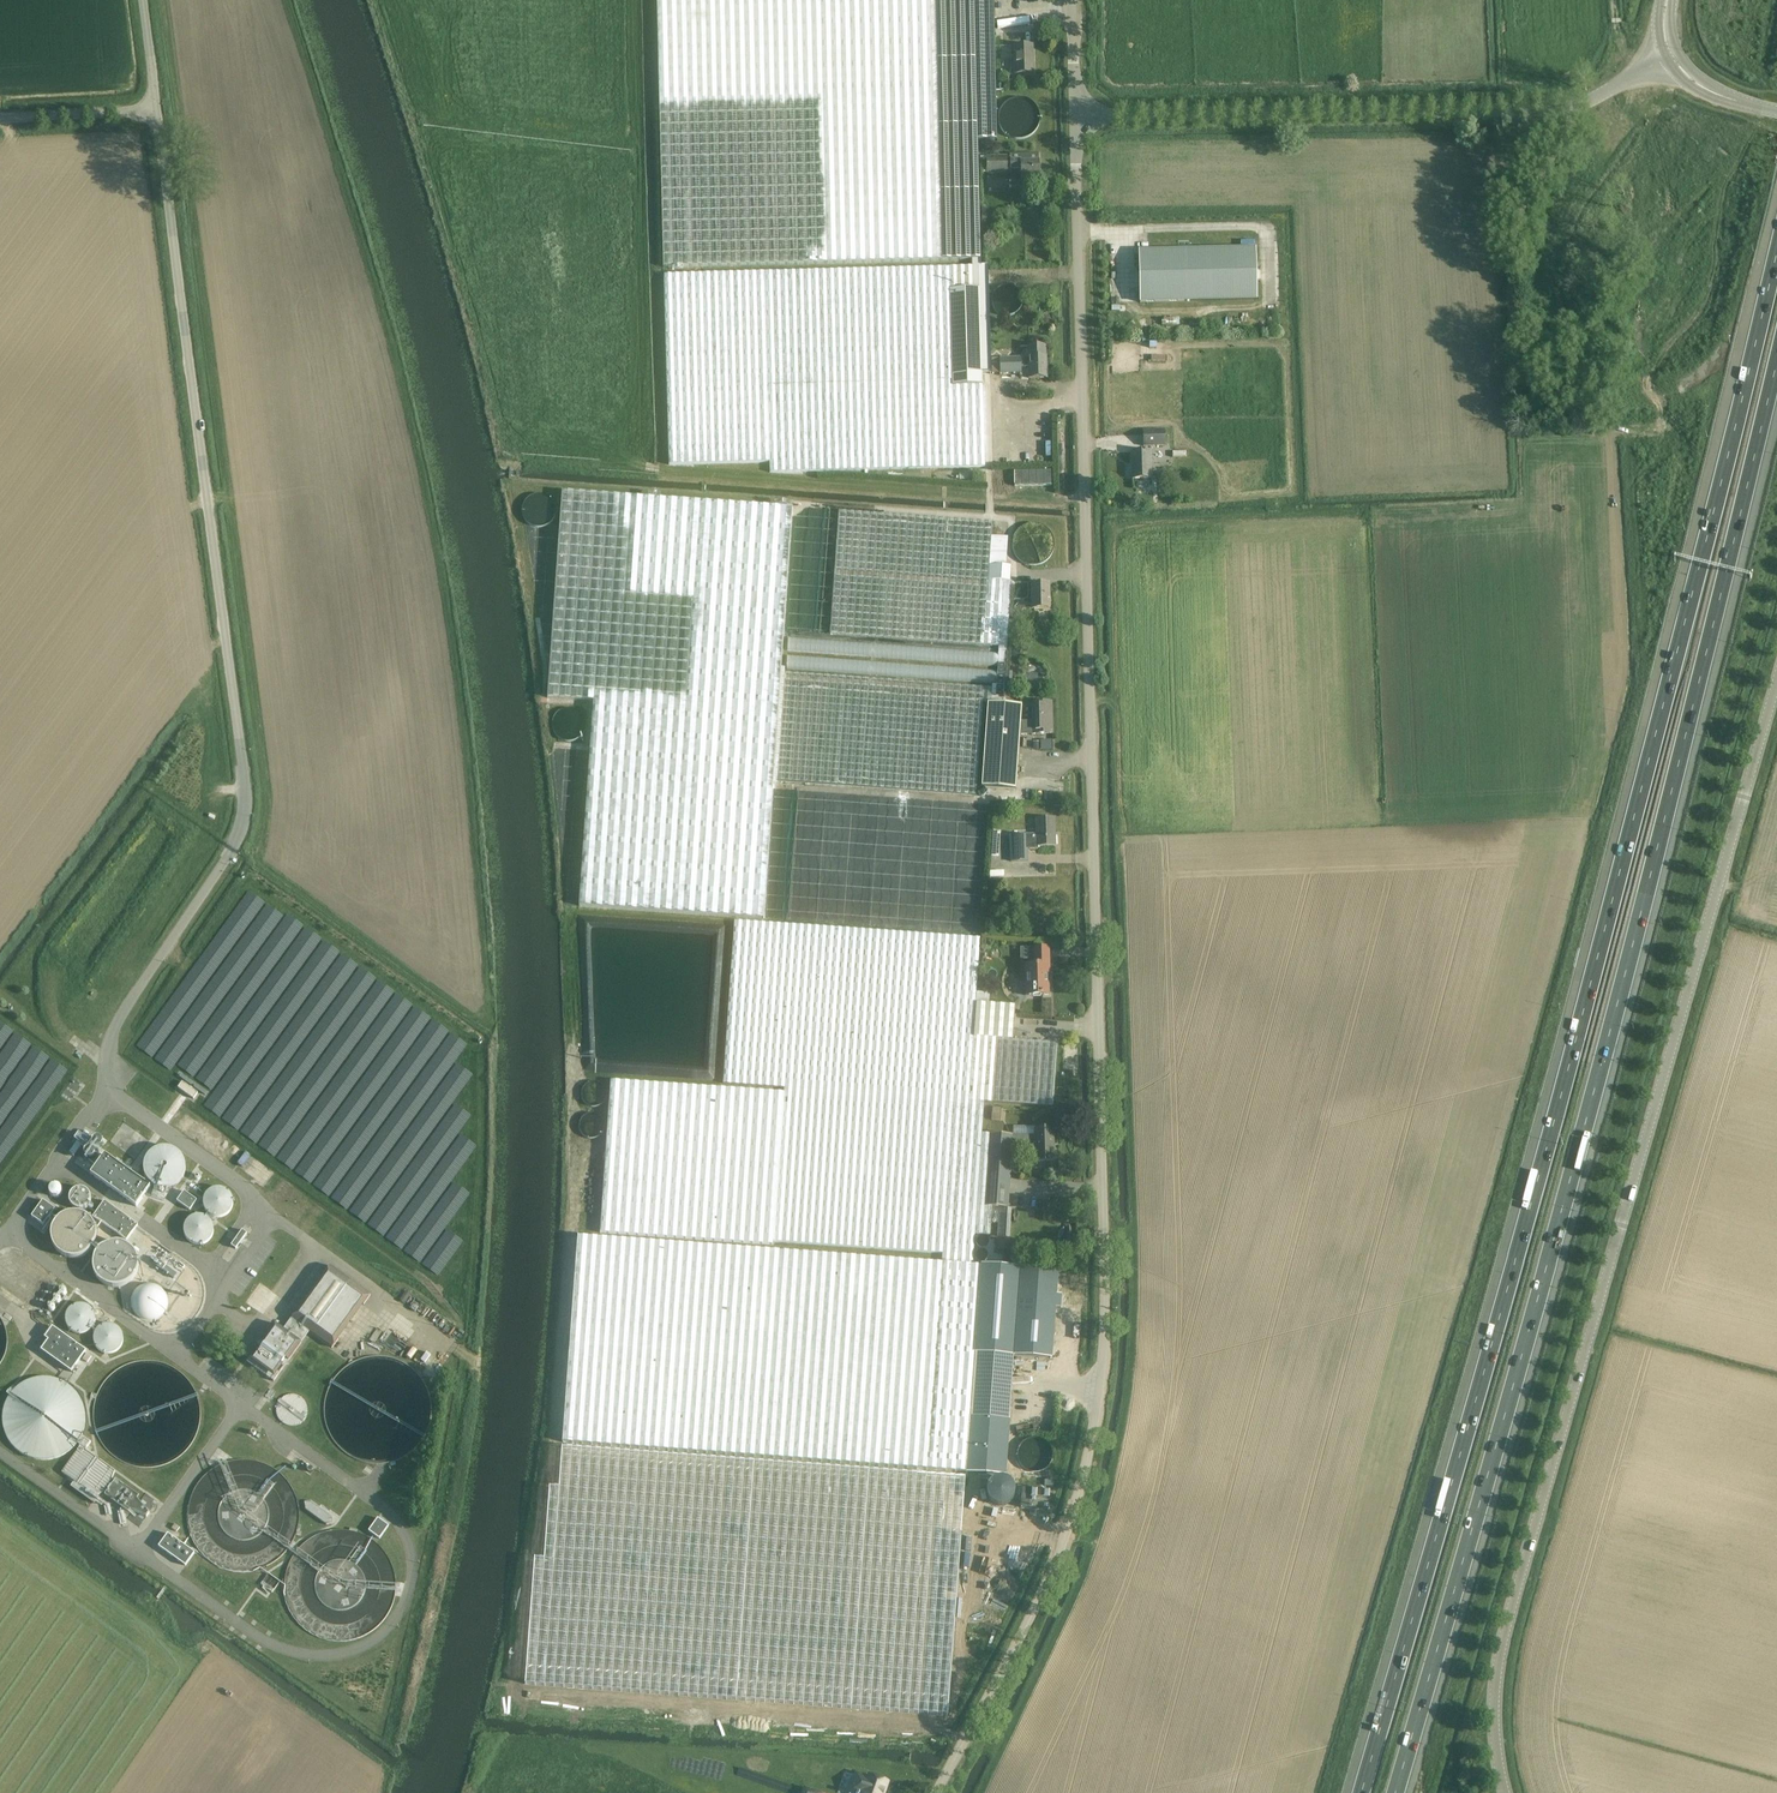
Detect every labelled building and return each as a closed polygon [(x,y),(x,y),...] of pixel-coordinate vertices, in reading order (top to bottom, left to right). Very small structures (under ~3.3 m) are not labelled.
[(664,264),(969,260),(971,260),(981,260),(979,141),(997,141),(993,0),(657,0),(664,264)] [(1032,46),(1014,46),(1015,74),(1033,74),(1032,46)] [(1010,156),(980,157),(981,174),(1011,173),(1011,170),(1021,169),(1021,178),(1039,177),(1038,154),(1009,155),(1010,156)] [(1249,242),(1134,245),(1134,295),(1251,293),(1249,242)] [(664,275),(669,453),(669,465),(769,462),(770,473),(985,467),(983,385),(982,385),(979,289),(972,289),(972,267),(664,275)] [(992,359),(992,360),(988,360),(988,368),(992,368),(992,373),(1000,373),(1000,374),(1021,373),(1021,367),(1030,367),(1030,378),(1046,378),(1045,357),(1045,346),(1029,347),(1029,358),(1021,359),(1021,358),(999,359),(992,359)] [(1165,430),(1145,430),(1145,446),(1169,446),(1169,438),(1165,438),(1165,430)] [(1152,451),(1143,451),(1131,451),(1132,479),(1152,479),(1152,451)] [(562,492),(547,699),(594,701),(579,907),(764,920),(774,780),(777,780),(976,796),(983,703),(987,703),(981,787),(993,788),(1016,790),(1020,734),(1020,722),(1022,705),(1003,704),(1005,685),(996,685),(992,684),(992,688),(988,688),(785,672),(785,668),(782,668),(792,508),(562,492)] [(830,634),(987,645),(999,646),(1003,585),(1005,585),(1006,581),(1010,581),(1011,566),(1005,566),(1007,538),(991,536),(992,522),(839,511),(830,634)] [(1040,558),(1046,559),(1049,534),(1038,533),(1039,527),(1034,526),(1032,539),(1028,539),(1026,559),(1039,560),(1040,558)] [(1049,584),(1031,585),(1032,609),(1050,609),(1049,584)] [(788,637),(787,651),(998,666),(998,652),(788,637)] [(787,655),(786,668),(996,684),(997,671),(787,655)] [(1020,722),(1020,734),(1033,734),(1053,733),(1052,702),(1032,703),(1033,722),(1020,722)] [(1055,818),(1043,819),(1037,819),(1038,836),(1011,837),(1012,861),(1028,861),(1027,849),(1038,849),(1038,846),(1056,845),(1055,818)] [(597,911),(589,1024),(604,1025),(601,1075),(784,1088),(784,1093),(611,1080),(600,1233),(773,1246),(773,1240),(774,1240),(774,1241),(943,1253),(942,1263),(969,1265),(973,1266),(973,1256),(975,1235),(977,1206),(982,1134),(984,1102),(1029,1105),(1053,1107),(1057,1043),(1012,1040),(1014,1007),(976,1004),(980,938),(968,938),(597,911)] [(298,930),(305,948),(316,944),(310,926),(298,930)] [(1050,978),(1049,948),(1031,949),(1031,958),(1034,958),(1034,965),(1025,965),(1026,995),(1049,995),(1048,978),(1050,978)] [(407,1040),(422,1039),(429,1144),(415,1166),(417,1194),(403,1195),(396,1205),(398,1207),(400,1204),(401,1211),(393,1218),(392,1206),(384,1219),(394,1231),(385,1239),(440,1275),(463,1240),(446,1229),(470,1193),(453,1182),(476,1145),(465,1138),(459,1036),(383,986),(377,995),(377,996),(372,1003),(393,1026),(396,1022),(406,1029),(407,1040)] [(182,1082),(178,1087),(193,1098),(197,1093),(182,1082)] [(247,1095),(227,1123),(344,1208),(352,1204),(351,1217),(362,1217),(360,1212),(360,1206),(356,1199),(364,1187),(358,1176),(353,1183),(348,1183),(349,1165),(355,1162),(349,1158),(359,1158),(350,1151),(343,1155),(344,1139),(337,1139),(340,1135),(328,1134),(319,1127),(319,1123),(308,1122),(309,1116),(301,1103),(292,1103),(293,1084),(280,1091),(280,1097),(247,1095)] [(603,1132),(607,1133),(608,1085),(588,1085),(587,1102),(604,1102),(603,1132)] [(989,1107),(988,1121),(997,1121),(998,1107),(989,1107)] [(977,1206),(975,1235),(990,1235),(991,1223),(999,1224),(998,1237),(1005,1237),(1010,1237),(1012,1209),(996,1208),(996,1207),(1008,1208),(1012,1143),(1035,1143),(1036,1162),(1054,1161),(1054,1147),(1052,1147),(1052,1143),(1053,1143),(1053,1129),(1041,1129),(1037,1129),(1037,1136),(1035,1136),(1014,1137),(1013,1137),(982,1134),(977,1206)] [(101,1146),(102,1145),(102,1144),(102,1143),(102,1142),(102,1141),(101,1141),(101,1140),(100,1139),(99,1138),(98,1138),(97,1138),(96,1138),(95,1138),(94,1139),(93,1139),(93,1140),(92,1140),(92,1141),(91,1142),(91,1143),(91,1144),(91,1145),(92,1146),(93,1147),(94,1148),(95,1148),(95,1149),(96,1149),(97,1149),(98,1149),(98,1148),(99,1148),(100,1148),(101,1147),(101,1146)] [(183,1178),(184,1175),(185,1172),(185,1169),(185,1166),(185,1163),(184,1160),(183,1157),(181,1155),(179,1153),(176,1151),(174,1149),(171,1148),(168,1147),(165,1147),(162,1147),(159,1148),(156,1149),(153,1150),(150,1152),(148,1154),(146,1156),(145,1159),(144,1162),(143,1165),(143,1168),(143,1171),(144,1174),(145,1177),(147,1180),(148,1182),(151,1184),(153,1186),(156,1188),(159,1188),(162,1189),(165,1189),(168,1189),(171,1188),(174,1187),(177,1185),(179,1183),(181,1181),(183,1178)] [(94,1157),(94,1156),(94,1155),(94,1154),(94,1153),(94,1152),(93,1151),(92,1150),(91,1150),(90,1149),(89,1149),(88,1149),(88,1150),(87,1150),(86,1150),(85,1151),(84,1152),(84,1153),(84,1154),(84,1155),(84,1156),(84,1157),(84,1158),(85,1158),(86,1159),(87,1160),(88,1160),(89,1160),(90,1160),(91,1160),(92,1160),(92,1159),(93,1159),(93,1158),(94,1157)] [(105,1154),(91,1174),(136,1207),(150,1187),(105,1154)] [(254,1161),(246,1172),(255,1179),(263,1185),(272,1173),(270,1172),(257,1163),(254,1161)] [(61,1194),(62,1193),(62,1192),(62,1191),(62,1190),(62,1189),(62,1188),(61,1187),(60,1186),(59,1185),(58,1184),(57,1184),(56,1184),(55,1184),(54,1184),(53,1185),(52,1185),(51,1186),(50,1186),(50,1187),(49,1188),(49,1189),(49,1190),(49,1191),(49,1192),(49,1193),(49,1194),(50,1195),(51,1195),(51,1196),(52,1197),(53,1197),(54,1197),(55,1197),(56,1197),(57,1197),(58,1197),(59,1197),(59,1196),(60,1196),(61,1195),(61,1194)] [(231,1210),(232,1208),(233,1206),(233,1204),(233,1202),(233,1199),(232,1197),(231,1195),(230,1193),(229,1192),(227,1190),(225,1189),(223,1189),(221,1188),(219,1188),(216,1188),(214,1188),(212,1189),(210,1190),(208,1191),(207,1193),(205,1195),(204,1196),(204,1199),(203,1201),(203,1203),(203,1205),(204,1207),(205,1209),(206,1211),(207,1213),(209,1214),(210,1216),(212,1217),(214,1217),(217,1218),(219,1218),(221,1218),(223,1217),(225,1216),(227,1215),(229,1214),(230,1212),(231,1210)] [(90,1205),(90,1204),(91,1202),(91,1200),(91,1199),(91,1197),(90,1196),(90,1194),(89,1193),(88,1192),(86,1191),(85,1190),(83,1189),(82,1189),(80,1189),(79,1189),(77,1189),(76,1190),(74,1190),(73,1191),(72,1192),(71,1194),(70,1195),(69,1197),(69,1198),(69,1200),(69,1201),(70,1203),(70,1204),(71,1206),(72,1207),(73,1208),(74,1209),(76,1210),(77,1210),(79,1211),(80,1211),(82,1210),(84,1210),(85,1209),(86,1209),(88,1208),(89,1206),(90,1205)] [(184,1191),(177,1201),(190,1211),(191,1209),(197,1200),(184,1191)] [(32,1216),(31,1217),(44,1225),(55,1209),(43,1200),(32,1216)] [(104,1201),(93,1217),(126,1241),(138,1225),(104,1201)] [(94,1247),(95,1244),(96,1241),(96,1238),(96,1234),(96,1231),(95,1228),(93,1225),(92,1222),(89,1219),(87,1217),(84,1215),(81,1214),(77,1213),(74,1213),(71,1213),(67,1214),(64,1215),(61,1216),(58,1218),(56,1221),(54,1223),(52,1226),(51,1230),(50,1233),(50,1236),(50,1240),(51,1243),(52,1246),(54,1249),(56,1252),(59,1254),(61,1256),(64,1257),(68,1259),(71,1259),(74,1259),(78,1259),(81,1258),(84,1257),(87,1255),(90,1253),(92,1250),(94,1247)] [(212,1238),(212,1236),(213,1234),(213,1232),(213,1230),(213,1227),(212,1225),(211,1223),(210,1222),(209,1220),(207,1219),(205,1217),(203,1217),(201,1216),(199,1216),(197,1216),(194,1216),(192,1217),(190,1218),(189,1219),(187,1221),(186,1223),(185,1225),(184,1227),(183,1229),(183,1231),(183,1233),(184,1235),(185,1237),(186,1239),(187,1241),(189,1242),(191,1244),(193,1245),(195,1245),(197,1246),(199,1246),(201,1246),(203,1245),(205,1244),(207,1243),(209,1242),(210,1240),(212,1238)] [(242,1230),(231,1246),(236,1249),(247,1234),(242,1230)] [(563,1443),(954,1471),(966,1472),(967,1451),(1005,1454),(1008,1420),(1009,1421),(1013,1355),(974,1352),(981,1266),(973,1266),(942,1263),(578,1236),(563,1443)] [(137,1277),(138,1274),(139,1271),(139,1267),(139,1264),(139,1261),(138,1258),(136,1254),(134,1252),(132,1249),(130,1247),(127,1245),(124,1244),(120,1243),(117,1243),(113,1243),(110,1244),(107,1245),(104,1246),(101,1248),(99,1251),(97,1253),(95,1256),(94,1259),(93,1263),(93,1266),(93,1270),(94,1273),(95,1276),(97,1279),(99,1282),(101,1284),(104,1286),(107,1287),(111,1288),(114,1289),(117,1289),(121,1289),(124,1288),(127,1287),(130,1285),(132,1283),(135,1280),(137,1277)] [(153,1257),(150,1262),(173,1278),(177,1274),(163,1264),(153,1257)] [(357,1285),(340,1273),(330,1266),(291,1319),(292,1319),(284,1330),(275,1323),(262,1341),(265,1344),(261,1349),(258,1347),(247,1362),(274,1382),(285,1367),(289,1366),(289,1361),(309,1332),(318,1338),(332,1348),(371,1295),(357,1285)] [(165,1311),(166,1309),(167,1306),(167,1303),(167,1301),(167,1298),(166,1295),(165,1293),(164,1291),(162,1289),(160,1287),(157,1286),(155,1285),(152,1284),(149,1284),(147,1284),(144,1284),(142,1285),(139,1286),(137,1288),(135,1290),(133,1292),(132,1294),(131,1297),(130,1300),(130,1302),(131,1305),(131,1308),(132,1310),(133,1312),(135,1315),(137,1316),(139,1318),(142,1319),(144,1320),(147,1321),(150,1321),(152,1320),(155,1320),(158,1319),(160,1317),(162,1315),(164,1313),(165,1311)] [(93,1326),(94,1324),(95,1321),(95,1319),(95,1318),(95,1317),(95,1314),(94,1312),(93,1310),(92,1308),(90,1307),(88,1305),(87,1304),(84,1303),(82,1303),(80,1303),(77,1303),(75,1304),(73,1304),(71,1306),(69,1307),(68,1309),(66,1311),(65,1313),(65,1315),(64,1317),(64,1320),(65,1322),(66,1324),(67,1326),(68,1328),(70,1330),(71,1331),(73,1332),(76,1333),(78,1334),(80,1334),(82,1333),(85,1333),(87,1332),(89,1331),(91,1329),(92,1328),(93,1326)] [(121,1346),(122,1344),(123,1342),(123,1340),(123,1338),(123,1337),(123,1335),(122,1333),(121,1331),(120,1329),(118,1327),(116,1326),(115,1325),(112,1324),(110,1324),(108,1323),(105,1324),(103,1324),(101,1325),(99,1326),(97,1328),(96,1329),(94,1331),(93,1334),(93,1336),(92,1338),(93,1340),(93,1343),(94,1345),(95,1347),(96,1349),(98,1350),(99,1352),(101,1353),(104,1354),(106,1354),(108,1354),(111,1354),(113,1354),(115,1353),(117,1352),(119,1350),(120,1348),(121,1346)] [(48,1340),(41,1350),(71,1371),(86,1350),(53,1326),(45,1337),(48,1340)] [(81,1437),(84,1432),(85,1426),(86,1420),(86,1416),(86,1414),(85,1407),(83,1402),(80,1396),(77,1391),(72,1387),(67,1383),(63,1381),(56,1378),(50,1377),(44,1376),(38,1377),(32,1378),(26,1381),(21,1384),(16,1388),(12,1392),(9,1398),(6,1403),(4,1409),(4,1415),(4,1421),(5,1427),(7,1433),(10,1439),(13,1443),(17,1448),(22,1452),(28,1455),(33,1457),(40,1458),(46,1459),(52,1458),(58,1457),(63,1454),(69,1451),(73,1447),(78,1443),(81,1437)] [(248,1426),(243,1422),(240,1427),(245,1431),(248,1426)] [(1021,1489),(1021,1506),(1048,1507),(1049,1490),(1021,1489)] [(311,1502),(304,1503),(305,1510),(326,1525),(333,1524),(332,1517),(327,1513),(311,1502)] [(378,1518),(369,1531),(379,1538),(389,1526),(378,1518)] [(166,1537),(159,1546),(186,1565),(191,1558),(195,1553),(176,1540),(168,1534),(166,1537)] [(921,1783),(928,1786),(933,1773),(926,1770),(921,1783)] [(847,1792),(886,1792),(890,1781),(867,1774),(867,1776),(854,1771),(847,1792)]
